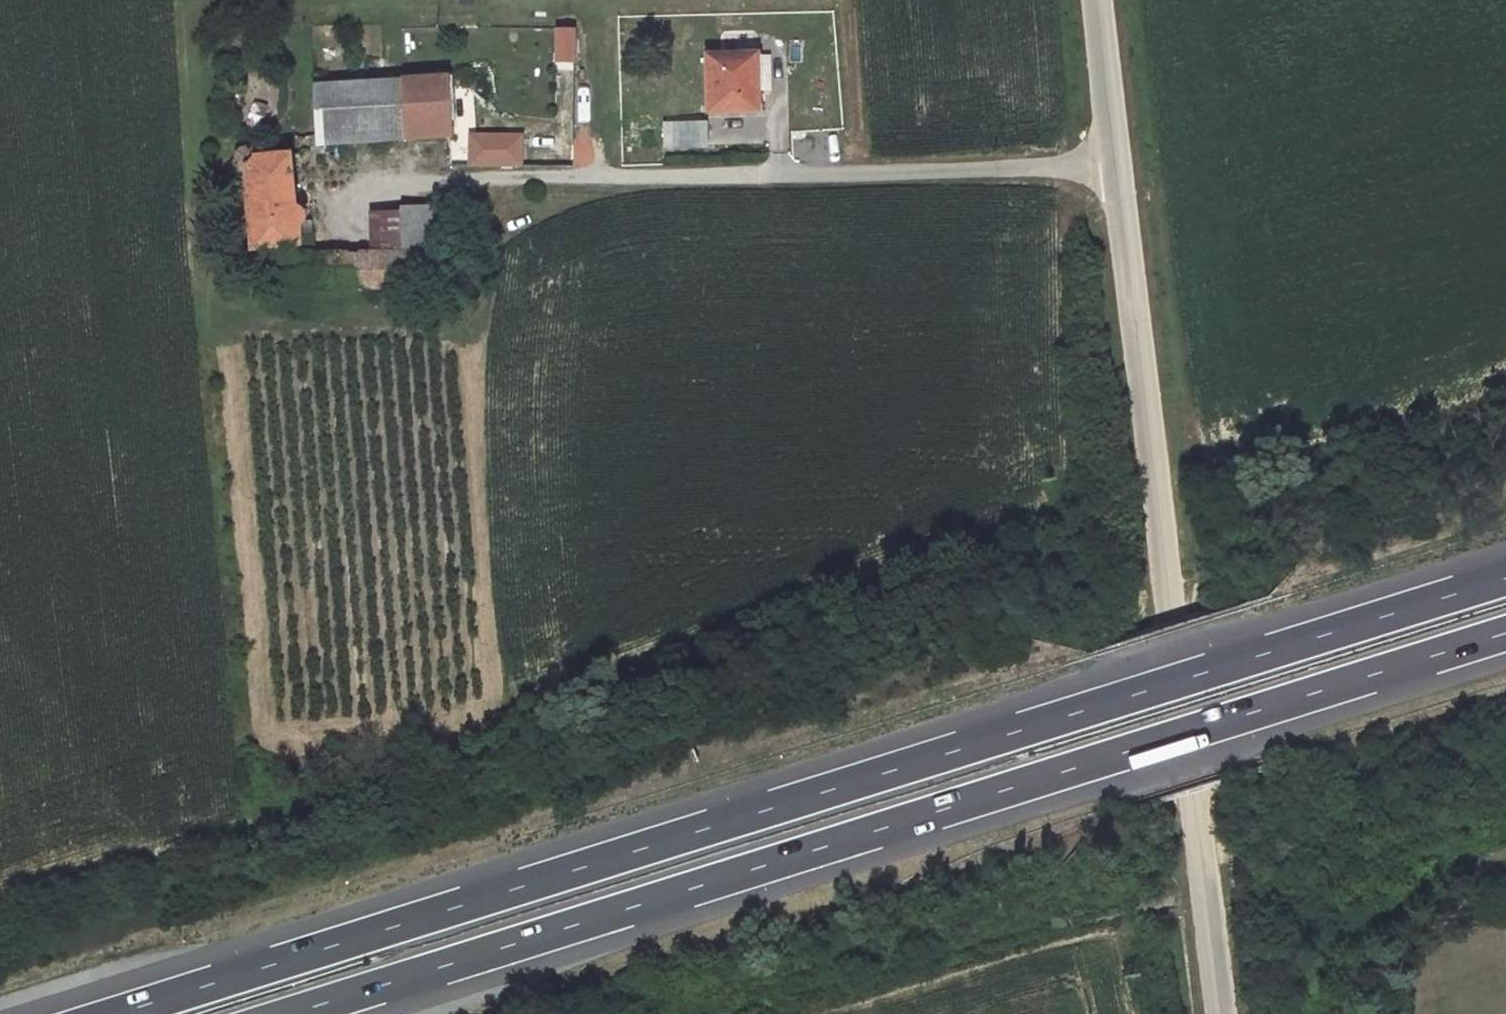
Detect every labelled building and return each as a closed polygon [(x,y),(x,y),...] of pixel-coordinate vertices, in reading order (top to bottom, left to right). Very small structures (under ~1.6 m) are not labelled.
[(550,25),(550,62),(570,62),(571,25),(550,25)] [(756,54),(707,55),(708,111),(757,110),(757,91),(756,55),(756,54)] [(770,55),(756,55),(757,91),(770,91),(770,55)] [(447,77),(403,80),(406,130),(450,127),(447,77)] [(588,116),(587,79),(573,80),(575,117),(588,116)] [(403,80),(315,85),(318,145),(406,138),(406,130),(403,80)] [(705,124),(665,125),(666,147),(706,146),(705,124)] [(456,131),(456,165),(528,165),(528,131),(456,131)] [(246,169),(252,248),(290,243),(294,243),(293,226),(296,225),(300,223),(302,221),(304,218),(304,214),(300,209),(297,206),(293,205),(289,154),(257,156),(255,152),(252,150),(250,149),(244,149),(241,150),(238,153),(236,158),(236,161),(238,165),(240,167),(246,169)] [(445,205),(371,214),(373,253),(422,252),(422,258),(445,257),(445,205)] [(373,253),(290,255),(290,289),(434,287),(434,275),(445,275),(445,257),(422,258),(422,252),(373,253)]
